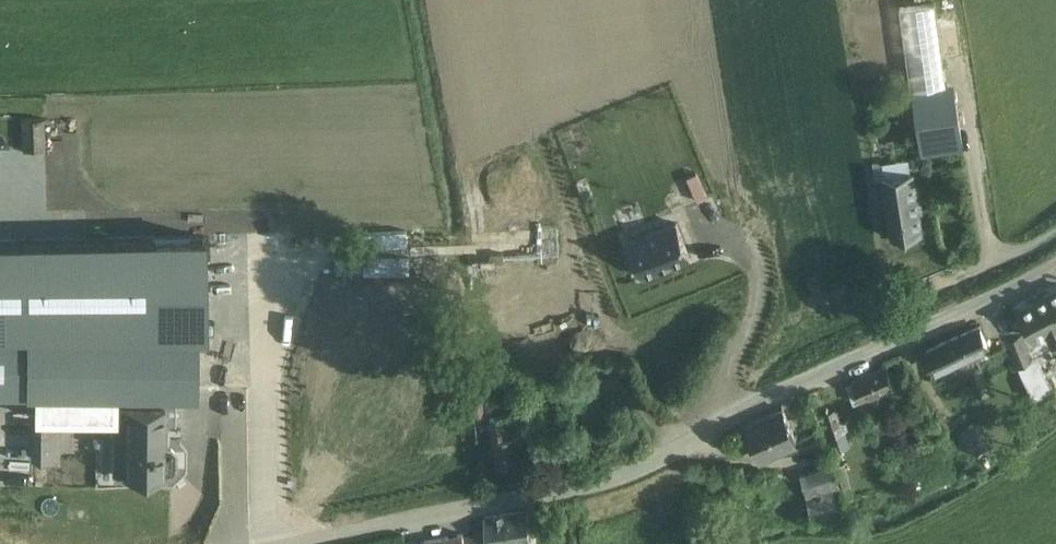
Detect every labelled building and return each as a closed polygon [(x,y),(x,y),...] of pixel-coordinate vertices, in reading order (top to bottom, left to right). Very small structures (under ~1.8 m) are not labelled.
[(919,136),(961,129),(957,104),(915,110),(919,136)] [(45,150),(44,118),(21,120),(23,151),(45,150)] [(912,175),(884,179),(892,237),(921,233),(912,175)] [(677,222),(628,241),(641,275),(660,268),(660,269),(672,265),(672,264),(690,256),(677,222)] [(0,240),(0,334),(197,335),(206,335),(204,236),(0,240)] [(402,269),(441,268),(440,256),(402,257),(402,269)] [(346,270),(386,270),(386,257),(346,257),(346,270)] [(1019,309),(1035,338),(1047,331),(1052,341),(1055,339),(1055,289),(1019,309)] [(927,350),(934,367),(986,344),(979,327),(927,350)] [(35,389),(35,418),(114,418),(114,409),(120,409),(120,388),(197,389),(197,335),(0,334),(0,388),(35,389)] [(1025,336),(1005,346),(1015,369),(1036,360),(1025,336)] [(887,365),(846,384),(854,403),(895,384),(887,365)] [(745,424),(761,457),(797,440),(782,407),(745,424)] [(120,409),(114,409),(114,418),(114,472),(125,472),(125,477),(164,477),(164,473),(171,473),(175,468),(175,452),(171,447),(165,447),(165,410),(120,409)] [(837,448),(845,445),(833,413),(825,416),(837,448)] [(65,422),(34,421),(33,458),(64,458),(65,422)] [(799,472),(813,520),(846,511),(832,463),(799,472)] [(426,543),(517,543),(530,542),(527,512),(485,518),(486,530),(463,534),(463,532),(425,539),(426,543)]
